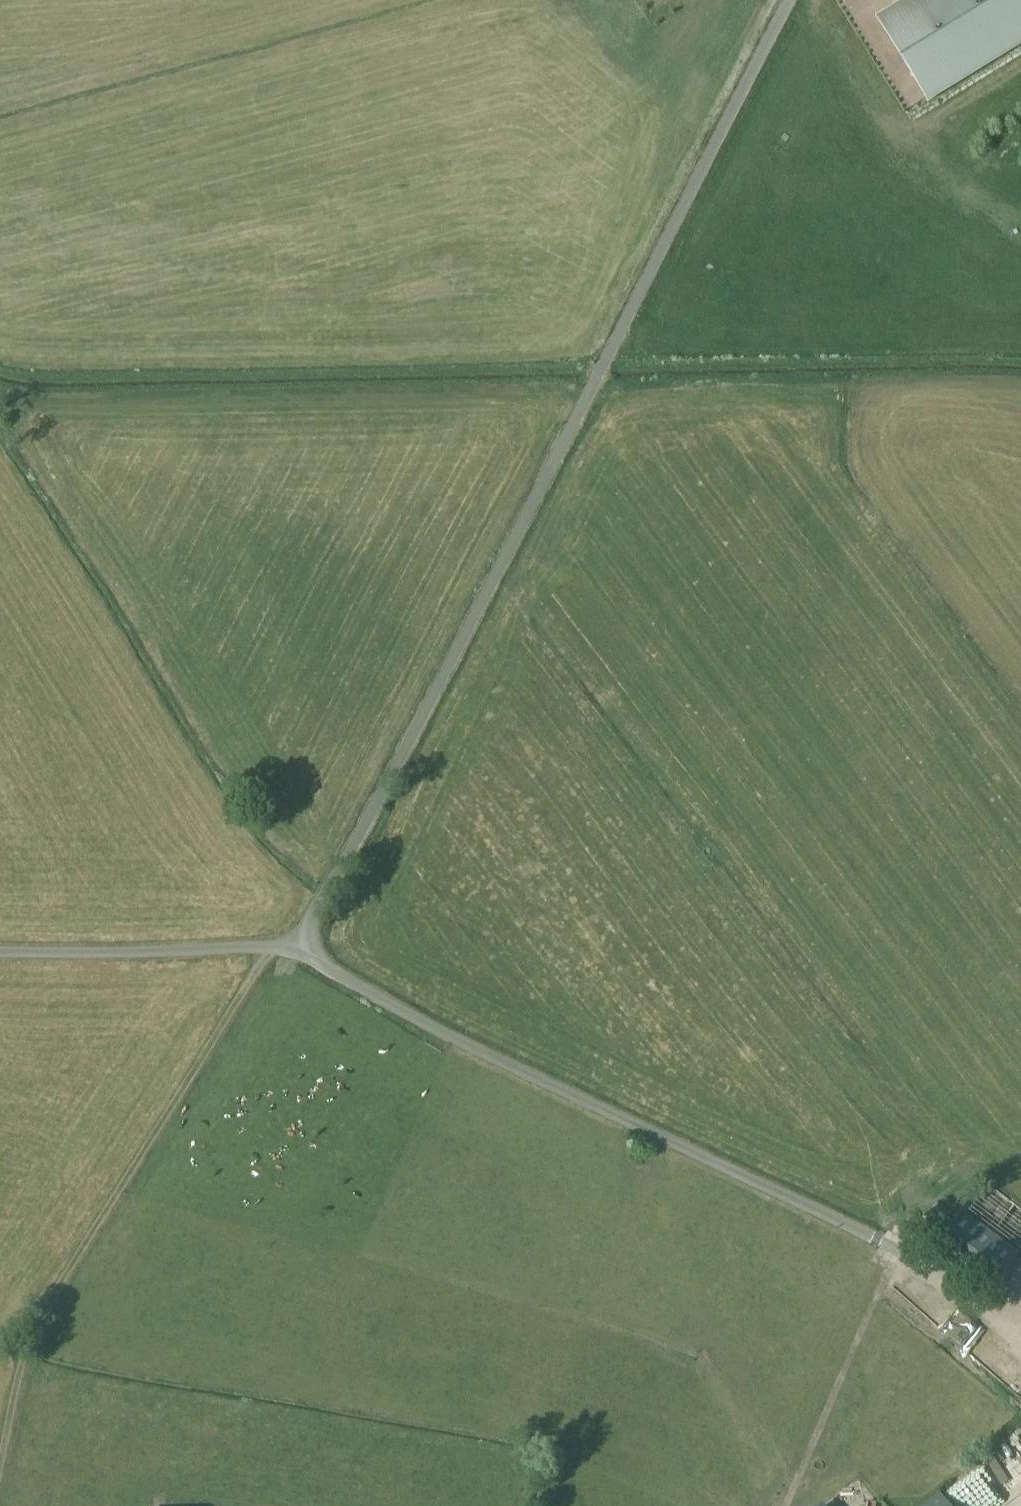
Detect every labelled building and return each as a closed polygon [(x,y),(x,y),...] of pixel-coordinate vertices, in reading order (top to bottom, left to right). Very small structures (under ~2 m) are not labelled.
[(879,22),(925,98),(1020,40),(1020,0),(915,0),(879,22)] [(989,1187),(937,1257),(989,1295),(1020,1251),(1020,1211),(989,1187)] [(932,1194),(929,1206),(943,1210),(946,1198),(932,1194)] [(997,1484),(1010,1499),(1020,1489),(1020,1486),(1009,1473),(997,1484)]
